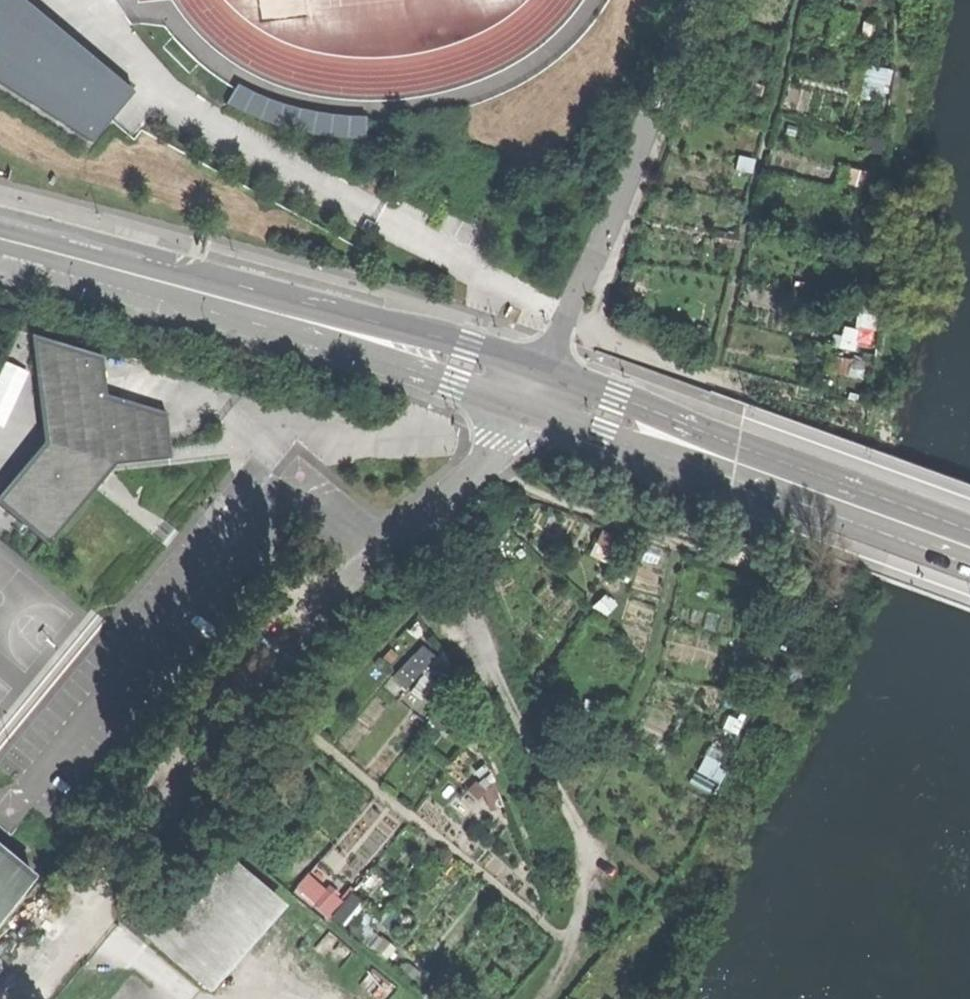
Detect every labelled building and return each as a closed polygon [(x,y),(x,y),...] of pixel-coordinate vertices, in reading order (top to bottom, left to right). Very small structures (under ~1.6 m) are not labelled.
[(94,140),(112,117),(134,90),(27,0),(0,0),(0,81),(94,140)] [(255,91),(239,82),(236,87),(227,103),(244,111),(261,119),(278,125),(296,130),(314,133),(332,136),(349,137),(368,138),(369,120),(369,115),(351,115),(334,113),(317,110),(301,107),(285,103),(269,97),(255,91)] [(34,337),(47,443),(0,496),(0,503),(47,543),(112,462),(169,458),(166,414),(105,395),(100,357),(34,337)] [(10,416),(28,370),(7,362),(0,380),(0,412),(10,416)] [(422,702),(452,670),(426,645),(395,677),(422,702)] [(211,989),(287,902),(224,846),(147,933),(211,989)] [(34,877),(11,856),(0,847),(0,919),(34,877)] [(329,915),(342,902),(312,874),(300,887),(329,915)]
